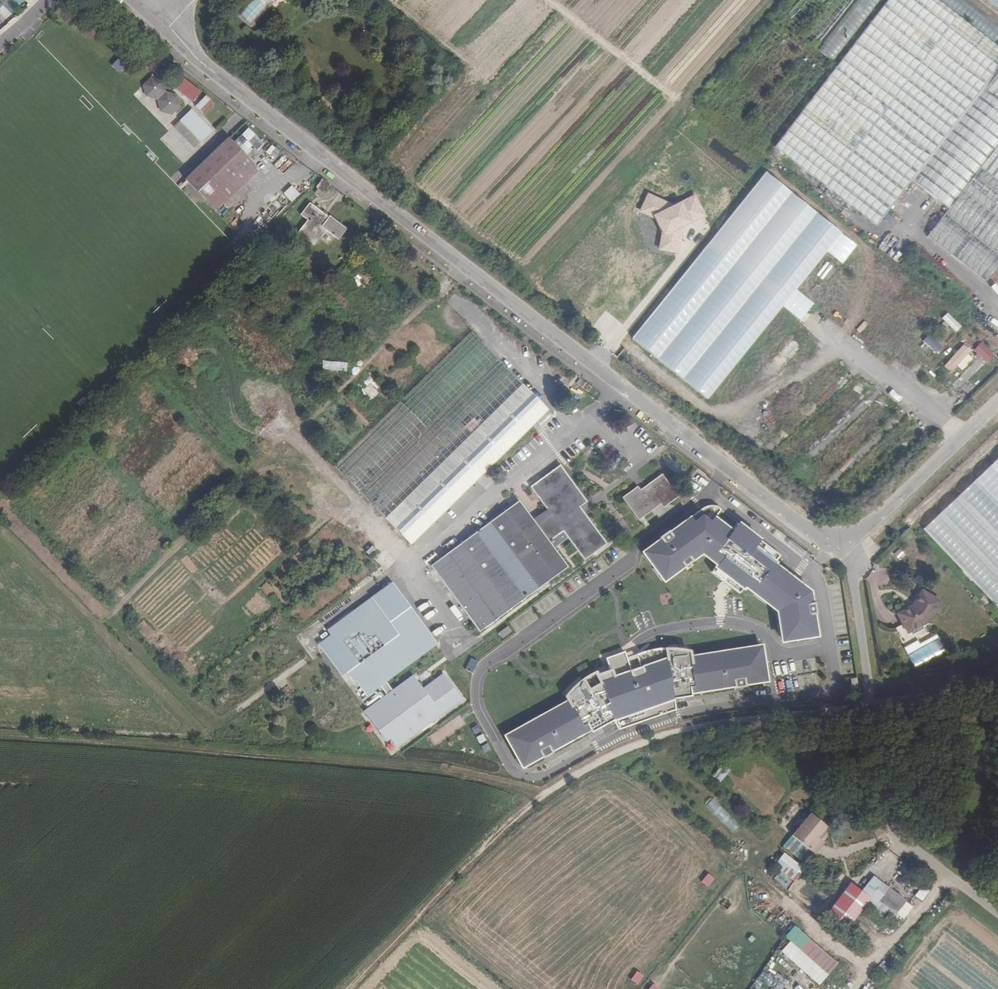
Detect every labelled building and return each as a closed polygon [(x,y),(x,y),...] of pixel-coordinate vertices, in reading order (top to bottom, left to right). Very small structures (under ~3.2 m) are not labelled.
[(935,0),(889,0),(775,147),(877,226),(911,181),(948,210),(927,237),(985,282),(997,266),(997,48),(935,0)] [(852,0),(844,0),(843,15),(818,51),(835,62),(877,0),(852,0)] [(172,85),(193,102),(201,92),(180,75),(172,85)] [(165,92),(166,82),(155,78),(147,86),(149,97),(159,98),(161,99),(161,110),(171,115),(179,107),(178,96),(167,94),(165,92)] [(204,114),(214,103),(205,94),(194,106),(204,114)] [(191,110),(181,121),(201,143),(212,132),(191,110)] [(201,143),(181,121),(174,128),(195,150),(201,143)] [(220,194),(253,163),(229,139),(186,181),(216,211),(227,201),(220,194)] [(220,194),(227,201),(260,170),(253,163),(220,194)] [(842,234),(766,172),(631,338),(708,400),(842,234)] [(323,193),(330,185),(322,179),(316,187),(323,193)] [(291,186),(283,193),(289,199),(297,192),(291,186)] [(652,216),(662,239),(660,253),(679,256),(684,229),(708,218),(697,195),(674,206),(648,193),(640,212),(652,216)] [(298,233),(313,246),(325,231),(338,240),(346,229),(329,216),(328,217),(309,203),(300,215),(307,221),(298,233)] [(362,266),(349,279),(390,323),(404,310),(362,266)] [(948,312),(942,317),(956,332),(962,327),(948,312)] [(471,333),(334,466),(410,545),(547,410),(471,333)] [(935,353),(943,345),(930,333),(922,341),(935,353)] [(981,342),(973,351),(987,364),(996,355),(981,342)] [(957,366),(963,371),(974,359),(968,353),(970,351),(963,344),(944,366),(951,373),(957,366)] [(321,370),(347,371),(348,362),(322,361),(321,370)] [(583,389),(587,385),(580,379),(576,383),(583,389)] [(300,382),(295,387),(312,403),(317,397),(300,382)] [(372,400),(380,394),(371,383),(363,389),(372,400)] [(536,424),(540,427),(553,414),(549,410),(536,424)] [(924,529),(997,606),(997,458),(924,529)] [(584,560),(606,544),(579,507),(585,501),(559,465),(530,488),(551,516),(537,526),(518,502),(431,566),(479,632),(566,567),(552,548),(567,538),(584,560)] [(662,508),(678,496),(662,474),(640,490),(637,487),(622,498),(638,520),(659,504),(662,508)] [(816,638),(809,591),(773,564),(778,556),(709,504),(640,552),(661,582),(697,557),(774,614),(778,643),(816,638)] [(367,697),(438,644),(391,583),(327,631),(330,635),(318,643),(342,676),(348,672),(367,697)] [(907,633),(928,622),(939,602),(922,591),(913,606),(897,614),(903,625),(907,633)] [(912,643),(907,633),(903,625),(895,629),(905,647),(912,643)] [(503,639),(512,632),(508,626),(498,633),(503,639)] [(936,633),(905,649),(914,668),(945,652),(936,633)] [(761,645),(688,657),(687,652),(664,650),(666,658),(672,698),(767,682),(761,645)] [(672,698),(666,658),(599,682),(612,719),(672,698)] [(398,748),(463,701),(443,673),(422,687),(414,675),(363,712),(386,743),(392,739),(398,748)] [(562,696),(565,700),(501,734),(520,770),(606,724),(582,680),(562,696)] [(722,764),(712,776),(720,782),(730,770),(722,764)] [(712,797),(705,805),(732,832),(740,824),(712,797)] [(791,834),(808,847),(817,837),(826,825),(809,812),(791,834)] [(817,837),(808,847),(814,852),(823,841),(817,837)] [(782,853),(774,866),(780,870),(773,880),(789,890),(804,867),(782,853)] [(932,883),(912,868),(905,876),(926,891),(932,883)] [(700,881),(708,888),(715,880),(708,873),(700,881)] [(879,881),(869,896),(893,914),(904,900),(879,881)] [(859,908),(869,896),(851,882),(827,912),(845,926),(859,908)] [(893,914),(869,896),(859,908),(883,926),(893,914)] [(728,911),(734,902),(726,897),(720,906),(728,911)] [(789,942),(781,951),(819,986),(839,965),(795,924),(784,937),(789,942)] [(637,971),(631,980),(638,985),(644,975),(637,971)]
